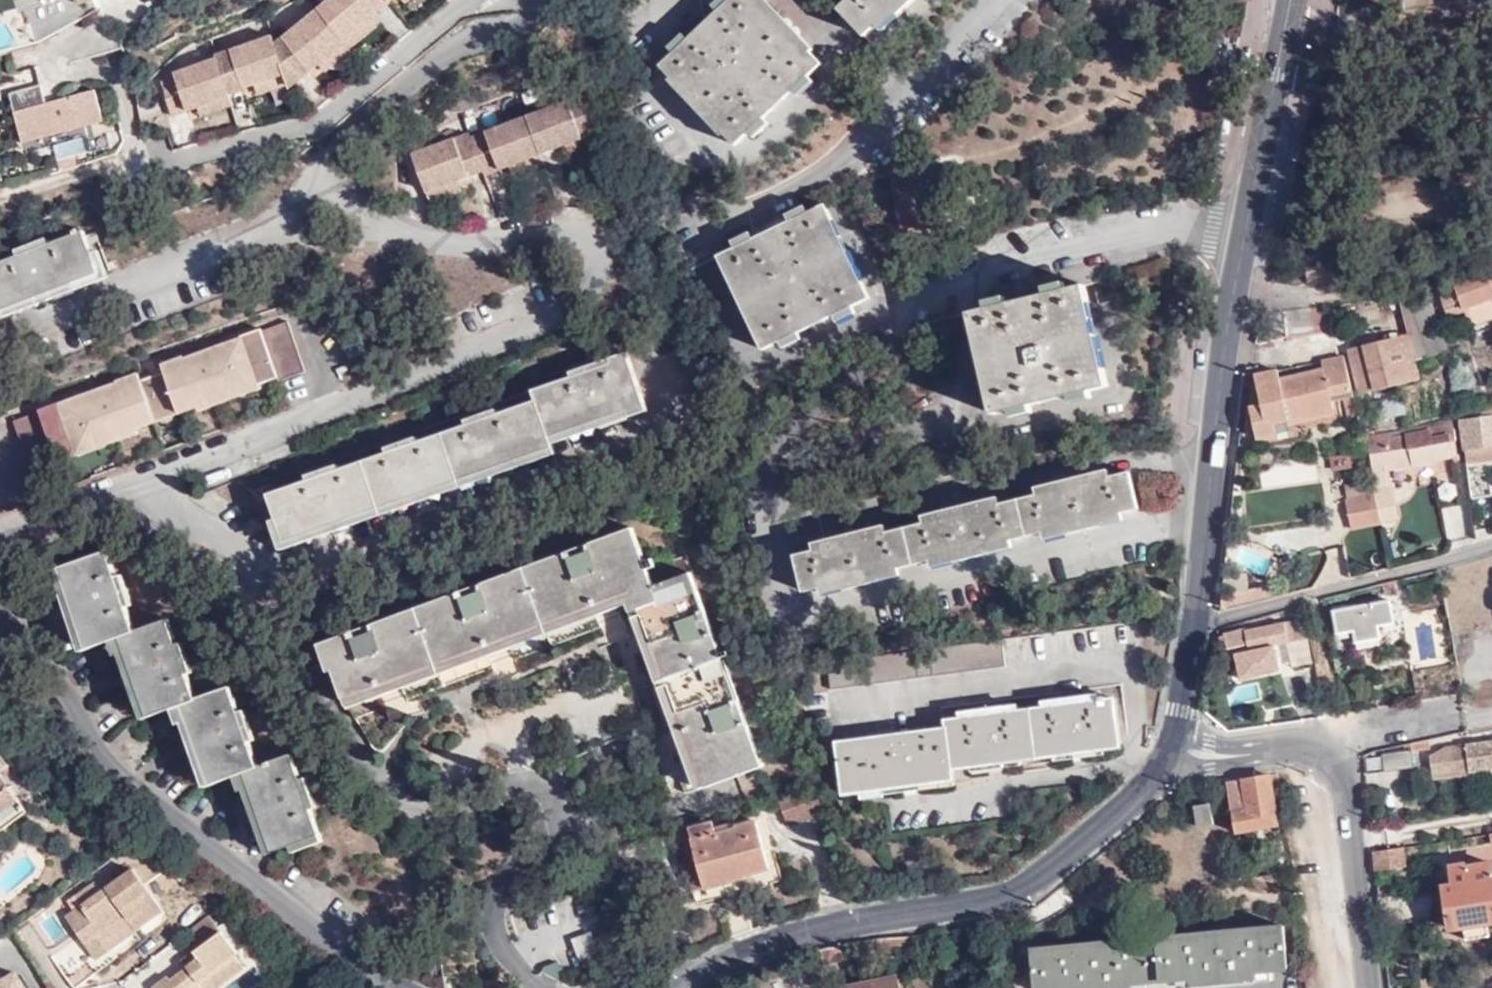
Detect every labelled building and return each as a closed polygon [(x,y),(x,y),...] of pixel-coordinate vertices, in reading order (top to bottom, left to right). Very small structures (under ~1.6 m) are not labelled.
[(316,9),(342,40),(368,19),(362,12),(370,5),(376,12),(388,1),(387,0),(328,0),(316,9)] [(670,65),(740,142),(822,69),(759,0),(742,0),(711,28),(670,65)] [(839,15),(866,44),(894,17),(900,22),(922,0),(855,0),(839,15)] [(370,5),(362,12),(368,19),(376,12),(370,5)] [(342,40),(316,9),(275,43),(285,73),(289,83),(289,86),(310,71),(304,64),(312,58),(317,65),(343,43),(342,40)] [(368,19),(342,40),(343,43),(348,48),(375,26),(368,19)] [(217,57),(228,92),(244,87),(241,78),(251,75),(254,84),(255,83),(285,73),(275,43),(273,35),(216,54),(217,57)] [(343,43),(317,65),(322,71),(348,49),(348,48),(343,43)] [(217,57),(174,71),(175,75),(161,81),(172,114),(188,108),(185,100),(194,97),(197,105),(229,95),(228,92),(217,57)] [(304,64),(310,71),(317,65),(312,58),(304,64)] [(285,73),(255,83),(258,94),(289,83),(285,73)] [(241,78),(244,87),(254,84),(251,75),(241,78)] [(96,92),(14,114),(23,149),(105,127),(96,92)] [(525,115),(540,152),(556,145),(553,138),(562,134),(565,142),(596,130),(582,93),(525,115)] [(229,95),(197,105),(201,115),(232,104),(229,95)] [(194,97),(185,100),(188,108),(197,105),(194,97)] [(508,164),(540,152),(525,115),(469,136),(482,169),(483,173),(499,167),(496,159),(505,156),(508,164)] [(596,130),(565,142),(568,150),(599,139),(596,130)] [(467,131),(411,153),(425,190),(457,178),(454,170),(463,167),(466,174),(482,169),(469,136),(467,131)] [(553,138),(556,145),(565,142),(562,134),(553,138)] [(53,146),(57,160),(91,152),(88,138),(53,146)] [(540,152),(508,164),(513,174),(544,162),(540,152)] [(496,159),(499,167),(508,164),(505,156),(496,159)] [(922,166),(886,174),(896,226),(933,219),(932,211),(952,207),(947,182),(926,186),(922,166)] [(463,167),(454,170),(457,178),(466,174),(463,167)] [(457,178),(425,190),(429,201),(461,188),(457,178)] [(776,224),(719,248),(760,343),(868,298),(827,202),(776,224)] [(47,296),(100,276),(84,234),(52,247),(49,239),(18,251),(20,258),(0,265),(0,314),(47,296)] [(1446,317),(1464,311),(1462,307),(1491,296),(1491,262),(1470,270),(1471,273),(1435,285),(1446,317)] [(1026,295),(970,309),(996,410),(1110,380),(1083,280),(1026,295)] [(1422,286),(1405,290),(1397,292),(1407,331),(1413,360),(1448,352),(1422,286)] [(1339,302),(1282,311),(1286,336),(1344,326),(1339,302)] [(115,382),(94,390),(101,408),(91,411),(83,414),(76,396),(56,403),(58,409),(39,416),(37,410),(13,419),(31,469),(56,460),(55,456),(74,449),(75,453),(138,430),(136,426),(195,405),(197,408),(259,385),(258,382),(276,375),(278,378),(304,369),(285,319),(260,328),(262,334),(244,340),(242,335),(222,343),(228,361),(219,364),(210,367),(203,349),(183,357),(185,362),(164,370),(138,380),(117,387),(115,382)] [(260,326),(241,333),(242,335),(244,340),(262,334),(260,328),(260,326)] [(1407,331),(1349,346),(1358,391),(1417,376),(1413,360),(1407,331)] [(1275,370),(1256,374),(1263,407),(1249,410),(1256,435),(1286,428),(1284,421),(1333,410),(1329,396),(1351,390),(1343,354),(1314,360),(1317,373),(1278,382),(1275,370)] [(182,355),(161,363),(164,370),(185,362),(183,357),(182,355)] [(612,368),(535,394),(539,405),(272,497),(288,544),(332,528),(335,535),(344,532),(352,529),(350,522),(411,501),(413,508),(422,505),(431,501),(429,496),(491,474),(493,481),(502,478),(513,474),(511,467),(555,452),(551,442),(596,427),(598,433),(607,430),(616,427),(614,421),(628,416),(630,421),(648,415),(628,356),(610,363),(612,368)] [(135,372),(114,380),(115,382),(117,387),(138,380),(135,372)] [(55,402),(36,408),(37,410),(39,416),(58,409),(55,402)] [(1460,418),(1472,495),(1489,492),(1485,459),(1491,457),(1491,408),(1488,409),(1489,415),(1460,418)] [(1456,452),(1451,416),(1434,419),(1365,434),(1366,440),(1406,433),(1406,431),(1445,425),(1450,453),(1456,452)] [(1414,460),(1450,453),(1445,425),(1406,431),(1406,433),(1366,440),(1370,463),(1384,461),(1385,466),(1388,466),(1414,461),(1414,460)] [(1374,485),(1391,482),(1388,466),(1385,466),(1384,461),(1370,463),(1374,485)] [(1451,467),(1435,469),(1441,498),(1457,496),(1451,467)] [(801,589),(1134,509),(1126,474),(1107,479),(1105,472),(1067,481),(1033,489),(1034,495),(997,503),(996,498),(956,507),(923,515),(924,521),(886,531),(884,525),(843,535),(811,542),(812,548),(792,553),(801,589)] [(1371,486),(1379,520),(1399,516),(1391,482),(1374,485),(1371,486)] [(1350,527),(1379,520),(1371,486),(1366,486),(1367,493),(1344,498),(1350,527)] [(1445,538),(1464,536),(1461,505),(1443,507),(1445,538)] [(335,668),(345,696),(393,679),(491,644),(590,610),(634,594),(648,635),(685,739),(703,790),(759,771),(685,562),(657,572),(654,562),(647,565),(634,530),(320,641),(330,670),(335,668)] [(1326,549),(1329,574),(1343,572),(1341,548),(1326,549)] [(241,775),(252,807),(258,824),(269,855),(316,840),(289,759),(255,770),(229,690),(195,701),(167,622),(135,633),(107,553),(60,570),(70,600),(76,617),(87,649),(120,638),(130,669),(136,686),(148,718),(180,707),(191,737),(196,755),(208,786),(241,775)] [(1400,593),(1398,579),(1384,582),(1388,595),(1400,593)] [(1233,595),(1235,607),(1274,596),(1271,585),(1233,595)] [(1357,640),(1382,636),(1383,642),(1384,642),(1397,627),(1392,599),(1335,609),(1339,632),(1355,629),(1357,640)] [(76,617),(70,600),(59,604),(62,612),(64,620),(76,617)] [(1315,663),(1306,618),(1252,630),(1251,627),(1232,630),(1231,633),(1226,634),(1228,642),(1232,641),(1234,649),(1255,646),(1257,649),(1294,640),(1299,666),(1315,663)] [(628,635),(626,620),(601,625),(604,639),(628,635)] [(1359,646),(1383,642),(1382,636),(1357,640),(1359,646)] [(1004,666),(1000,639),(825,662),(829,688),(1004,666)] [(124,690),(136,686),(130,669),(118,673),(122,682),(124,690)] [(943,730),(835,744),(842,794),(952,780),(951,769),(1120,747),(1114,699),(1103,700),(1102,697),(1093,698),(1093,696),(1040,703),(1040,708),(1012,712),(1011,706),(955,713),(956,719),(942,721),(943,730)] [(185,759),(196,755),(191,737),(179,741),(182,748),(185,759)] [(1430,748),(1429,739),(1411,743),(1413,750),(1413,751),(1430,748)] [(1446,749),(1432,758),(1434,777),(1472,772),(1471,768),(1491,766),(1491,742),(1446,749)] [(1416,768),(1413,751),(1413,750),(1384,754),(1386,772),(1416,768)] [(1230,784),(1238,831),(1280,823),(1273,790),(1280,788),(1277,774),(1230,784)] [(23,811),(0,777),(0,828),(23,811)] [(1215,825),(1208,785),(1193,788),(1200,827),(1215,825)] [(787,831),(822,817),(812,793),(811,789),(776,802),(787,831)] [(258,824),(252,807),(241,810),(243,819),(246,827),(258,824)] [(711,823),(688,831),(692,844),(680,848),(694,890),(779,865),(774,850),(765,852),(755,820),(735,826),(737,828),(715,835),(711,823)] [(1404,847),(1374,852),(1376,872),(1407,867),(1404,847)] [(1451,869),(1453,886),(1444,887),(1450,929),(1464,927),(1466,940),(1489,937),(1487,923),(1491,922),(1491,876),(1489,863),(1451,869)] [(132,926),(137,931),(164,912),(134,870),(69,917),(88,946),(102,936),(108,944),(132,926)] [(517,927),(531,962),(568,947),(562,933),(587,923),(578,902),(517,927)] [(190,931),(202,948),(195,953),(200,959),(187,969),(172,980),(169,976),(154,987),(196,987),(200,985),(202,987),(221,987),(247,969),(237,955),(239,953),(210,916),(190,931)] [(1284,925),(1032,950),(1035,987),(1131,987),(1131,982),(1195,976),(1196,982),(1257,976),(1257,970),(1287,967),(1284,925)] [(98,960),(137,931),(132,926),(108,944),(102,936),(88,946),(98,960)] [(589,934),(571,940),(579,959),(597,953),(589,934)] [(877,937),(866,940),(866,953),(878,952),(877,937)] [(844,944),(823,947),(826,961),(846,958),(844,944)] [(200,959),(195,953),(183,963),(187,969),(200,959)] [(541,965),(537,972),(553,979),(559,968),(556,960),(541,965)] [(16,969),(1,979),(0,977),(0,987),(27,987),(16,969)] [(844,987),(897,987),(894,978),(844,987)]
